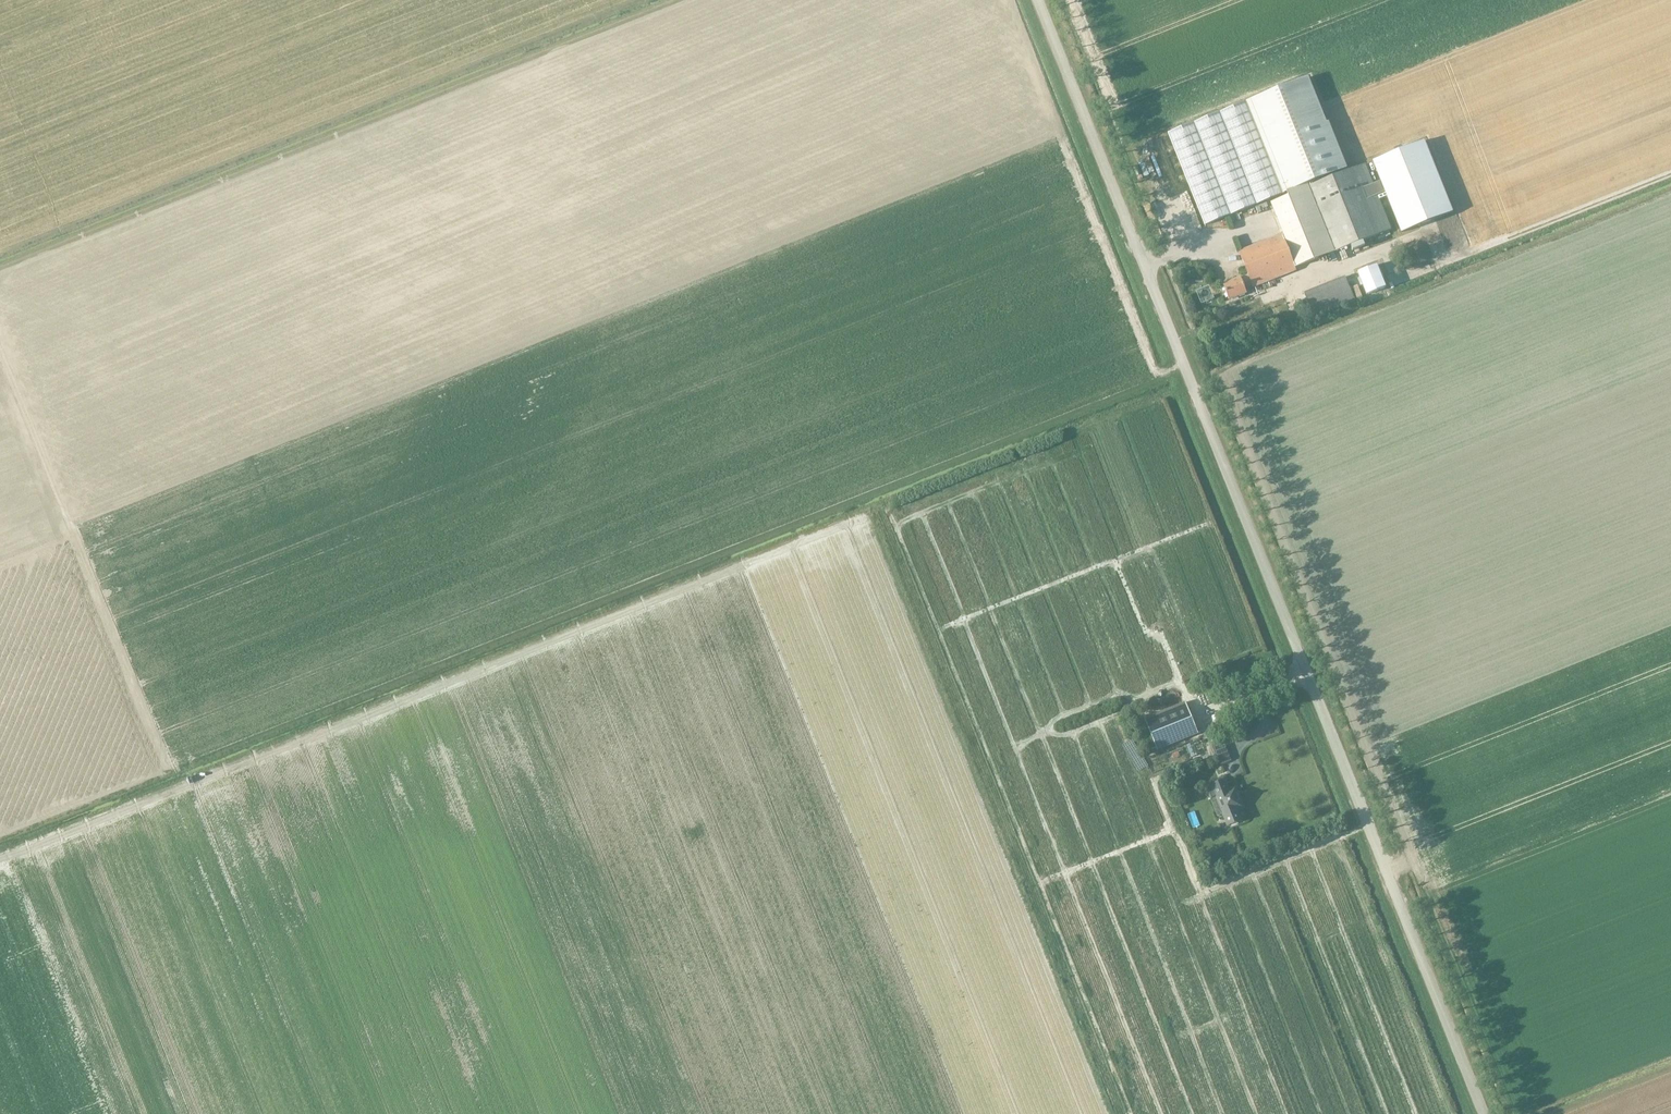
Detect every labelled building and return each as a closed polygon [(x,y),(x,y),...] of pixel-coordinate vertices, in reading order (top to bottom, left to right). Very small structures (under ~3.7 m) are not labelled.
[(1345,169),(1326,122),(1308,77),(1168,133),(1205,225),(1287,192),(1289,196),(1272,203),(1284,234),(1283,234),(1282,233),(1240,250),(1248,274),(1241,277),(1240,277),(1223,284),(1229,299),(1247,292),(1245,288),(1252,285),(1253,288),(1297,270),(1296,268),(1336,251),(1392,229),(1380,199),(1374,184),(1366,164),(1310,185),(1309,183),(1345,169)] [(1424,141),(1373,161),(1381,181),(1374,184),(1380,199),(1386,196),(1401,232),(1452,212),(1424,141)] [(1162,222),(1168,220),(1164,207),(1158,209),(1162,222)] [(1199,262),(1201,255),(1185,252),(1184,259),(1199,262)] [(1410,261),(1412,270),(1429,267),(1427,258),(1410,261)] [(1377,264),(1357,272),(1367,295),(1386,287),(1377,264)] [(1344,276),(1304,293),(1314,318),(1355,302),(1344,276)] [(1198,733),(1185,702),(1144,718),(1157,750),(1198,733)] [(1223,780),(1207,787),(1211,797),(1216,795),(1227,825),(1239,820),(1235,810),(1243,807),(1235,788),(1228,790),(1223,780)]
